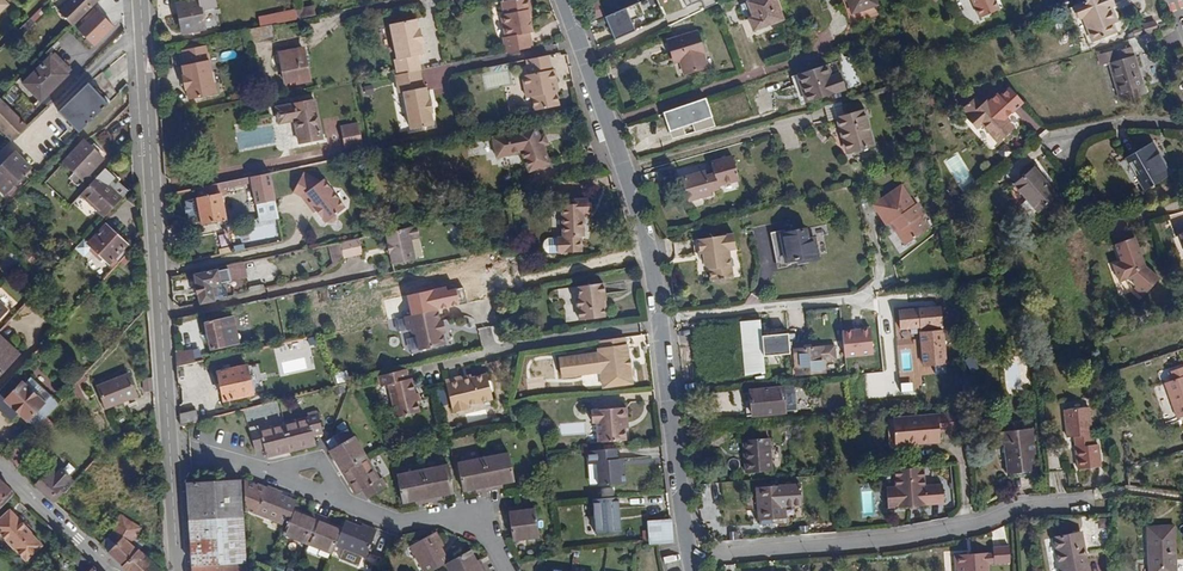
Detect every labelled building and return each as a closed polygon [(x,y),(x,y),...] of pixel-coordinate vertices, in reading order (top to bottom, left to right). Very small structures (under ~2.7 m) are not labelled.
[(8,5),(3,0),(0,0),(0,14),(8,5)] [(71,1),(61,11),(75,25),(100,0),(70,0),(71,1)] [(198,0),(197,0),(175,4),(181,33),(203,28),(198,0)] [(506,53),(533,48),(530,34),(534,33),(531,17),(529,11),(533,10),(530,0),(516,0),(503,2),(505,16),(503,16),(507,39),(503,40),(506,53)] [(692,2),(703,1),(706,8),(718,3),(716,0),(691,0),(692,2)] [(748,2),(753,17),(749,19),(754,29),(783,19),(777,0),(753,0),(748,2)] [(875,0),(848,0),(852,13),(848,15),(850,24),(880,14),(875,0)] [(978,19),(998,10),(993,0),(969,0),(978,19)] [(1074,6),(1080,19),(1083,18),(1092,41),(1115,32),(1112,24),(1116,22),(1110,6),(1114,4),(1112,0),(1089,0),(1074,6)] [(592,5),(597,19),(605,16),(599,2),(592,5)] [(629,7),(606,16),(618,40),(637,31),(629,7)] [(95,46),(114,26),(98,11),(79,30),(95,46)] [(297,20),(295,11),(276,15),(277,24),(297,20)] [(394,75),(416,71),(418,71),(416,54),(421,53),(419,43),(421,43),(418,28),(416,28),(413,19),(387,23),(394,58),(391,59),(394,75)] [(273,25),(260,27),(244,30),(247,45),(252,44),(275,39),(273,25)] [(680,57),(681,62),(685,73),(706,66),(703,53),(704,52),(698,31),(668,41),(673,59),(680,57)] [(215,95),(205,47),(182,51),(185,64),(181,65),(183,76),(181,77),(184,91),(186,90),(188,100),(215,95)] [(1114,50),(1101,54),(1103,65),(1110,63),(1120,100),(1145,93),(1132,47),(1114,52),(1114,50)] [(295,49),(282,52),(285,70),(282,71),(284,83),(297,80),(298,83),(310,81),(305,51),(296,52),(295,49)] [(72,70),(55,53),(24,84),(41,101),(72,70)] [(547,57),(518,62),(526,100),(532,99),(535,112),(558,108),(555,94),(553,83),(556,83),(554,71),(551,72),(547,57)] [(832,76),(840,73),(836,62),(828,65),(832,76)] [(846,90),(840,73),(832,76),(828,65),(791,77),(801,105),(846,90)] [(510,66),(482,69),(484,88),(512,85),(510,66)] [(394,75),(391,76),(395,93),(398,93),(406,131),(430,127),(428,114),(429,114),(427,100),(424,100),(422,88),(420,89),(416,71),(394,75)] [(102,72),(87,83),(107,104),(115,94),(102,72)] [(57,112),(78,133),(107,104),(87,83),(57,112)] [(982,104),(976,97),(962,109),(968,116),(967,118),(976,128),(981,124),(997,142),(1013,127),(988,99),(982,104)] [(0,100),(0,130),(11,141),(26,126),(0,100)] [(322,139),(315,100),(276,107),(280,123),(295,121),(300,143),(322,139)] [(715,118),(708,100),(666,116),(672,133),(715,118)] [(863,110),(841,116),(844,126),(839,127),(847,153),(874,145),(863,110)] [(342,127),(345,142),(361,139),(358,124),(342,127)] [(543,147),(539,136),(535,127),(517,130),(518,132),(492,138),(496,158),(522,153),(529,172),(550,164),(543,147)] [(545,134),(539,136),(543,147),(548,144),(545,134)] [(361,139),(345,142),(346,150),(362,147),(361,139)] [(104,159),(85,140),(64,163),(83,181),(104,159)] [(1169,173),(1151,143),(1127,157),(1144,187),(1169,173)] [(15,151),(0,166),(0,191),(5,196),(8,193),(10,195),(16,188),(15,186),(25,175),(28,177),(33,172),(31,170),(32,168),(15,151)] [(706,176),(705,171),(680,178),(686,201),(711,194),(710,191),(719,189),(718,186),(739,180),(732,156),(711,162),(715,174),(706,176)] [(1033,167),(1014,184),(1038,212),(1058,194),(1033,167)] [(104,170),(80,196),(104,218),(128,192),(104,170)] [(270,173),(198,188),(200,198),(198,198),(198,200),(201,216),(202,224),(227,219),(221,189),(252,183),(256,204),(275,200),(270,173)] [(307,206),(311,204),(317,213),(325,225),(328,226),(332,226),(336,223),(337,218),(346,211),(326,182),(320,185),(305,176),(295,193),(302,198),(307,206)] [(917,202),(902,183),(874,204),(888,223),(895,218),(902,227),(898,230),(908,243),(931,226),(922,214),(925,211),(918,201),(917,202)] [(588,199),(574,199),(574,204),(562,205),(563,238),(557,238),(558,253),(581,252),(581,237),(584,237),(583,215),(589,214),(588,199)] [(201,216),(198,200),(193,201),(192,203),(194,215),(197,217),(201,216)] [(311,204),(307,206),(314,215),(317,213),(311,204)] [(84,239),(76,249),(85,257),(90,251),(101,261),(104,258),(110,263),(124,249),(127,244),(107,225),(90,244),(84,239)] [(417,225),(386,232),(389,244),(387,244),(389,252),(390,251),(392,264),(415,260),(411,240),(420,238),(417,225)] [(777,263),(796,260),(802,258),(803,262),(818,259),(814,238),(808,239),(806,228),(771,236),(777,263)] [(734,234),(699,240),(701,254),(705,254),(706,259),(705,260),(706,266),(710,269),(712,280),(720,279),(721,280),(724,280),(725,279),(733,278),(731,256),(730,256),(728,250),(736,249),(734,234)] [(1115,242),(1120,257),(1121,261),(1113,264),(1118,280),(1128,277),(1136,284),(1134,288),(1143,294),(1158,275),(1146,265),(1143,256),(1141,250),(1140,249),(1136,235),(1115,242)] [(363,255),(359,238),(341,242),(344,257),(344,259),(363,255)] [(341,242),(329,244),(333,266),(344,257),(341,242)] [(110,263),(115,268),(129,254),(124,249),(110,263)] [(6,275),(20,260),(12,253),(0,266),(0,269),(6,275)] [(245,262),(228,265),(229,269),(231,281),(248,277),(245,262)] [(199,292),(201,302),(228,296),(225,282),(231,281),(229,269),(196,276),(197,286),(196,286),(197,292),(199,292)] [(606,301),(604,284),(578,287),(580,297),(575,298),(579,321),(605,317),(603,301),(606,301)] [(327,286),(318,288),(321,302),(330,300),(327,286)] [(559,300),(575,298),(574,287),(558,289),(559,300)] [(945,307),(901,309),(902,330),(924,329),(925,366),(948,365),(945,307)] [(440,320),(438,311),(406,317),(411,338),(416,337),(419,351),(446,346),(443,334),(448,333),(445,321),(440,320)] [(234,317),(207,323),(212,349),(239,343),(234,317)] [(184,342),(201,337),(196,320),(179,325),(184,342)] [(481,345),(502,343),(500,326),(480,328),(481,345)] [(744,374),(741,331),(740,326),(696,330),(700,380),(744,376),(744,374)] [(874,354),(871,328),(843,332),(846,358),(874,354)] [(762,329),(741,331),(744,374),(764,366),(763,356),(762,337),(762,329)] [(789,335),(762,337),(763,356),(790,354),(789,335)] [(625,345),(623,337),(600,341),(600,348),(604,348),(605,353),(560,359),(562,377),(601,371),(603,387),(631,383),(629,367),(626,367),(625,361),(629,361),(627,344),(625,345)] [(18,356),(0,339),(0,375),(18,356)] [(834,346),(823,347),(824,361),(835,359),(834,346)] [(824,361),(823,347),(794,349),(796,374),(824,372),(824,361)] [(193,350),(176,354),(177,366),(195,362),(194,355),(193,350)] [(195,362),(202,360),(201,353),(194,355),(195,362)] [(196,368),(195,362),(177,366),(178,372),(196,368)] [(252,395),(245,366),(216,373),(223,402),(252,395)] [(1168,372),(1170,381),(1164,384),(1177,418),(1182,416),(1182,367),(1168,372)] [(408,379),(405,369),(378,376),(380,386),(388,384),(396,418),(419,412),(417,401),(415,393),(411,379),(408,379)] [(137,396),(128,374),(98,387),(106,408),(137,396)] [(462,376),(447,379),(453,410),(468,406),(468,403),(492,397),(488,375),(473,378),(462,380),(462,376)] [(0,392),(0,410),(12,421),(19,414),(35,428),(42,421),(54,408),(46,400),(43,402),(15,376),(0,392)] [(84,376),(72,389),(80,402),(86,399),(80,387),(88,379),(84,376)] [(143,393),(151,390),(150,377),(141,380),(143,393)] [(344,384),(337,386),(339,394),(346,392),(344,384)] [(962,399),(961,384),(949,385),(951,400),(962,399)] [(786,413),(783,388),(749,391),(752,416),(786,413)] [(945,401),(945,391),(933,393),(934,402),(945,401)] [(626,441),(625,429),(624,420),(627,420),(626,407),(592,410),(592,423),(597,423),(598,443),(626,441)] [(1092,444),(1089,407),(1064,409),(1067,437),(1074,436),(1078,468),(1101,466),(1099,443),(1092,444)] [(190,424),(199,422),(196,411),(181,414),(181,426),(190,424)] [(265,449),(266,453),(278,450),(279,455),(304,448),(303,444),(315,441),(314,436),(323,433),(317,411),(308,413),(309,418),(260,430),(259,426),(250,428),(255,451),(265,449)] [(956,430),(954,413),(895,418),(897,445),(940,441),(939,431),(956,430)] [(42,421),(35,428),(46,439),(53,432),(42,421)] [(341,433),(328,440),(339,459),(336,461),(350,484),(353,482),(359,492),(363,490),(367,499),(387,487),(382,477),(379,479),(353,437),(355,436),(350,427),(348,428),(344,422),(336,426),(341,433)] [(1034,474),(1031,455),(1030,451),(1036,451),(1034,430),(1000,435),(1002,445),(1007,444),(1011,477),(1034,474)] [(769,439),(744,440),(747,473),(772,471),(769,439)] [(339,459),(328,440),(324,442),(336,461),(339,459)] [(1067,470),(1064,447),(1047,450),(1049,472),(1067,470)] [(596,464),(601,497),(615,495),(614,485),(626,484),(621,448),(588,453),(590,465),(596,464)] [(463,491),(475,489),(481,488),(482,492),(498,489),(497,484),(502,483),(514,481),(509,454),(458,463),(463,491)] [(100,464),(95,459),(85,471),(90,475),(100,464)] [(570,473),(570,463),(553,462),(553,471),(570,473)] [(54,465),(35,485),(54,503),(73,483),(69,478),(69,477),(60,469),(59,470),(54,465)] [(403,502),(415,500),(420,499),(421,504),(438,500),(437,496),(442,495),(454,492),(448,465),(398,476),(403,502)] [(935,485),(934,466),(905,469),(906,486),(907,491),(897,492),(898,507),(908,505),(908,506),(937,505),(937,504),(955,502),(953,484),(935,485)] [(1053,472),(1054,490),(1064,489),(1063,472),(1053,472)] [(187,483),(192,570),(247,570),(241,479),(196,482),(187,483)] [(14,493),(0,480),(0,508),(14,493)] [(255,485),(244,481),(246,510),(287,526),(283,534),(332,555),(336,546),(366,558),(377,530),(362,525),(361,527),(345,521),(342,528),(325,521),(326,518),(311,512),(309,515),(294,509),(297,502),(282,495),(283,493),(268,487),(267,488),(257,483),(255,485)] [(356,494),(359,492),(353,482),(350,484),(356,494)] [(785,518),(782,485),(757,487),(759,519),(785,518)] [(621,533),(618,497),(592,500),(595,534),(621,533)] [(126,505),(121,516),(139,527),(145,517),(126,505)] [(518,512),(518,508),(509,509),(513,541),(539,537),(536,510),(524,511),(518,512)] [(10,510),(0,519),(0,534),(13,548),(14,548),(25,560),(41,546),(30,534),(31,533),(10,510)] [(113,532),(122,537),(131,545),(137,535),(140,528),(139,527),(121,516),(113,532)] [(671,519),(647,521),(649,545),(658,544),(674,543),(671,519)] [(1148,527),(1149,570),(1176,570),(1174,526),(1148,527)] [(88,534),(100,545),(104,541),(93,529),(88,534)] [(100,545),(108,553),(122,537),(113,532),(104,541),(100,545)] [(445,564),(449,562),(441,547),(443,546),(436,532),(410,547),(423,570),(433,570),(445,564)] [(1053,537),(1059,570),(1088,570),(1081,532),(1053,537)] [(131,545),(139,552),(146,542),(137,535),(131,545)] [(128,570),(166,570),(165,565),(160,570),(139,552),(131,545),(122,537),(108,553),(128,570)] [(988,563),(994,562),(994,563),(1011,562),(1009,546),(993,547),(993,554),(987,554),(987,553),(954,555),(955,570),(988,570),(988,563)] [(445,564),(449,570),(487,570),(483,564),(479,566),(476,561),(470,550),(449,562),(445,564)] [(78,552),(70,559),(79,568),(83,570),(98,570),(78,552)]
